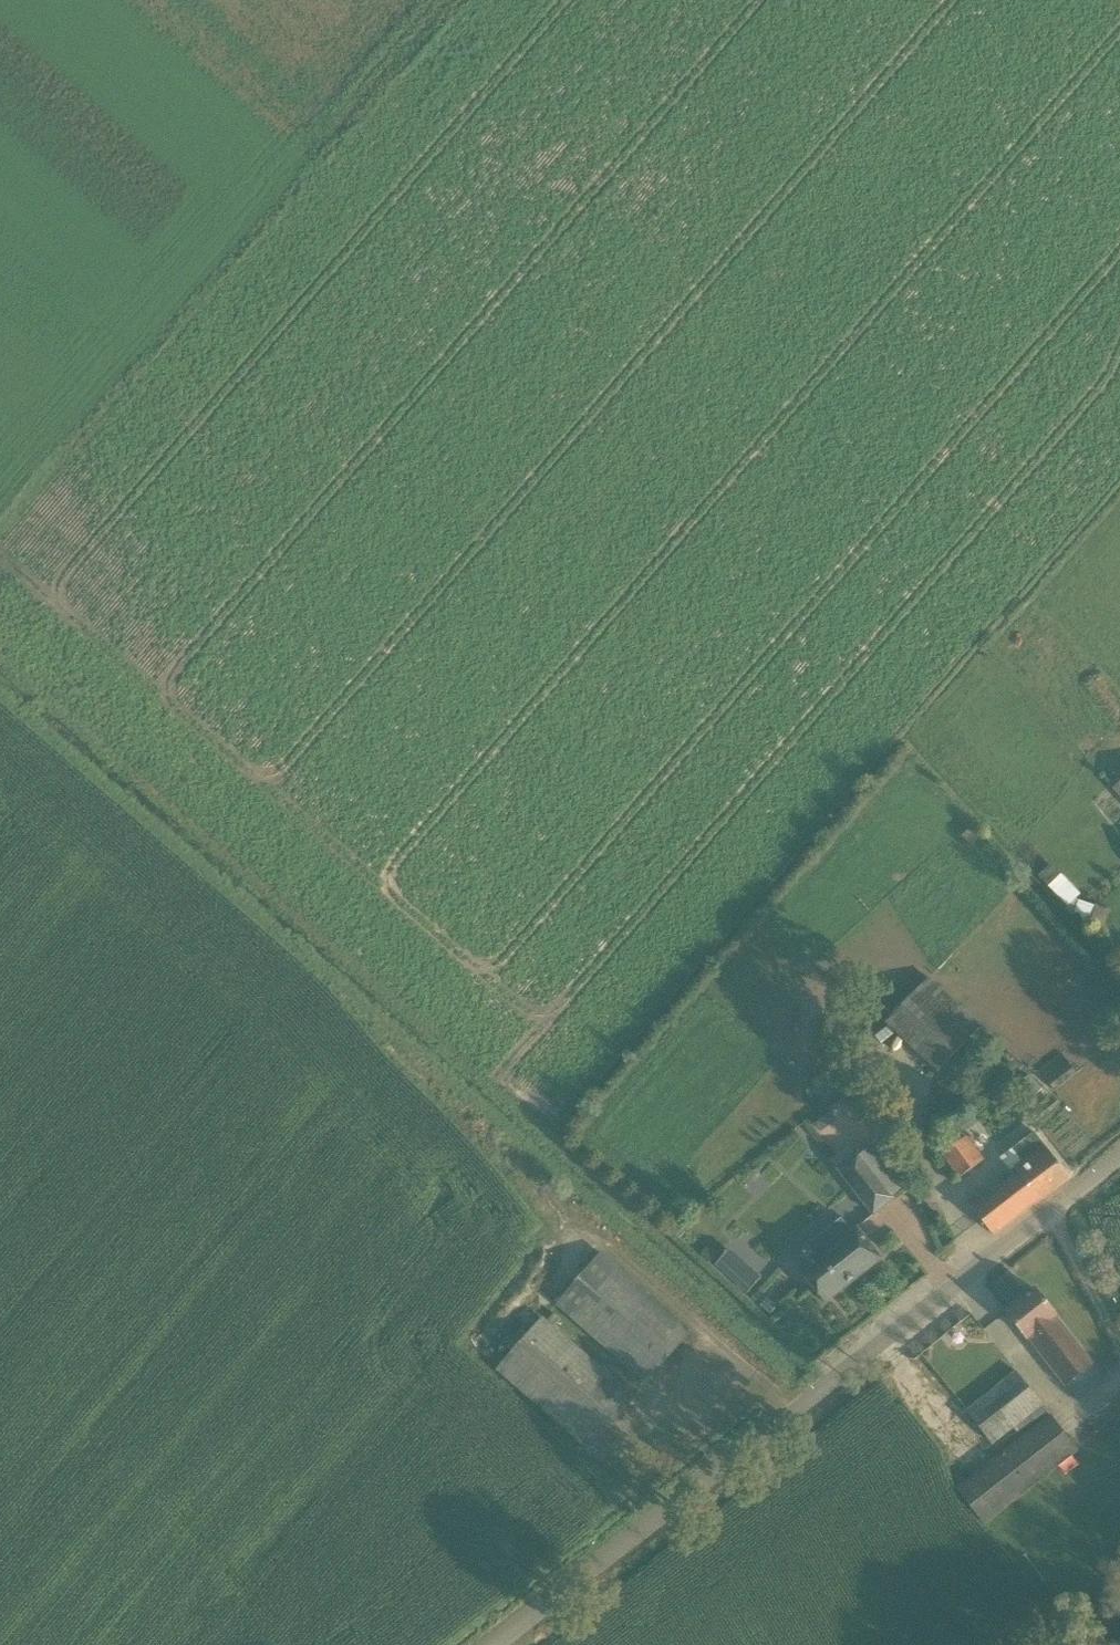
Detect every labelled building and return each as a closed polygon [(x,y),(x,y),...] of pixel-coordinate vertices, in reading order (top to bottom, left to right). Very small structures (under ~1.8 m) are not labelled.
[(1104,929),(1110,911),(1100,908),(1102,900),(1090,896),(1082,902),(1077,900),(1081,895),(1051,864),(1038,876),(1044,882),(1041,884),(1056,901),(1060,898),(1068,907),(1065,910),(1071,916),(1104,929)] [(886,1024),(937,1074),(981,1029),(931,979),(886,1024)] [(1077,1074),(1061,1054),(1039,1071),(1055,1091),(1077,1074)] [(842,1131),(859,1116),(841,1096),(824,1111),(842,1131)] [(812,1123),(820,1133),(834,1120),(826,1110),(812,1123)] [(982,1198),(971,1206),(993,1235),(1069,1177),(1035,1132),(999,1159),(1009,1172),(1014,1168),(1020,1175),(985,1202),(982,1198)] [(941,1155),(959,1179),(984,1161),(965,1137),(941,1155)] [(858,1152),(837,1168),(858,1196),(873,1215),(894,1199),(891,1194),(909,1180),(878,1140),(860,1155),(858,1152)] [(822,1255),(811,1241),(792,1257),(803,1270),(801,1272),(825,1303),(882,1259),(857,1228),(822,1255)] [(731,1248),(716,1265),(747,1293),(762,1277),(731,1248)] [(690,1331),(601,1255),(557,1307),(646,1382),(690,1331)] [(1091,1364),(1054,1318),(1056,1316),(1035,1290),(1007,1312),(1064,1385),(1066,1384),(1077,1398),(1101,1379),(1091,1364)] [(588,1448),(633,1397),(543,1319),(499,1370),(588,1448)] [(1048,1412),(1017,1372),(966,1412),(992,1446),(1015,1428),(1020,1434),(1048,1412)] [(1079,1452),(1051,1415),(956,1489),(985,1525),(1079,1452)]
